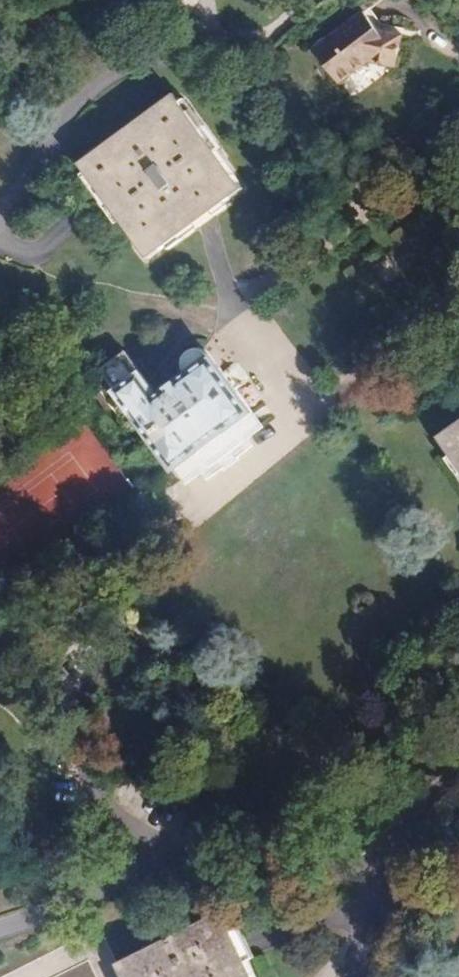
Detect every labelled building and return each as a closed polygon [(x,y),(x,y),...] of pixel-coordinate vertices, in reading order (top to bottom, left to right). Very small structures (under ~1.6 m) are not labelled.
[(314,49),(340,83),(370,62),(397,67),(403,35),(378,30),(372,21),(364,11),(314,49)] [(79,163),(149,258),(244,188),(174,93),(79,163)] [(101,369),(172,467),(250,409),(205,349),(198,347),(194,347),(186,352),(182,356),(181,363),(185,373),(157,393),(124,352),(101,369)] [(458,465),(458,422),(439,436),(458,465)] [(224,910),(117,963),(100,928),(2,976),(257,976),(224,910)]
